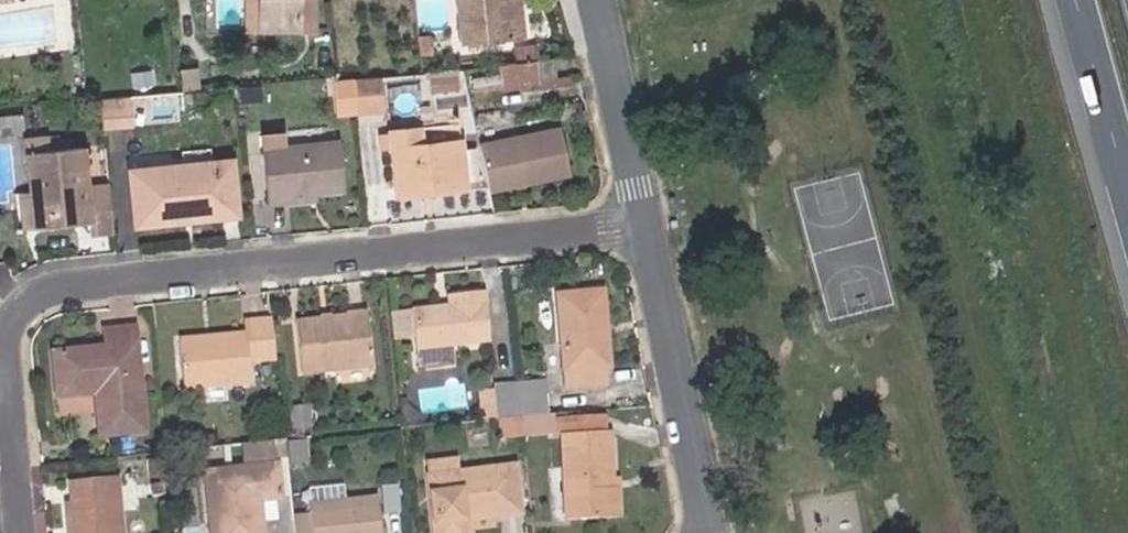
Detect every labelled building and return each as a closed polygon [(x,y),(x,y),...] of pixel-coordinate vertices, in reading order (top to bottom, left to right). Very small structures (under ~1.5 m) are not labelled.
[(244,25),(257,26),(258,0),(245,0),(244,25)] [(257,26),(298,28),(298,0),(258,0),(257,26)] [(298,28),(297,29),(314,29),(315,0),(298,0),(298,28)] [(466,36),(509,29),(505,0),(461,0),(466,36)] [(509,29),(522,27),(517,0),(505,0),(509,29)] [(543,74),(559,72),(557,50),(541,51),(543,74)] [(152,62),(131,65),(133,88),(154,85),(152,62)] [(177,88),(192,86),(191,66),(175,69),(177,88)] [(458,67),(430,69),(432,89),(460,86),(458,67)] [(382,72),(360,74),(363,105),(385,103),(382,72)] [(498,72),(473,75),(475,89),(500,85),(498,72)] [(139,125),(135,93),(103,95),(106,129),(139,125)] [(484,138),(494,183),(575,167),(565,120),(484,138)] [(439,177),(440,185),(477,182),(473,134),(432,137),(431,121),(397,124),(399,143),(404,143),(407,180),(439,177)] [(297,187),(321,186),(349,184),(345,136),(291,142),(289,128),(269,130),(270,145),(276,198),(298,196),(297,187)] [(48,135),(32,137),(33,149),(50,147),(48,135)] [(95,229),(118,227),(112,181),(92,184),(89,143),(50,147),(33,149),(38,187),(42,215),(52,212),(53,224),(95,220),(95,229)] [(190,209),(242,204),(236,156),(135,167),(140,222),(190,216),(190,209)] [(322,194),(321,186),(297,187),(298,196),(322,194)] [(30,226),(53,224),(52,212),(42,215),(38,187),(27,187),(30,226)] [(242,211),(242,204),(190,209),(190,216),(242,211)] [(467,302),(453,303),(417,307),(420,346),(453,343),(495,338),(492,309),(490,287),(465,290),(467,302)] [(452,292),(453,303),(467,302),(465,290),(452,292)] [(606,313),(611,312),(610,290),(566,291),(569,383),(608,382),(607,364),(612,365),(611,333),(606,333),(606,313)] [(364,315),(295,321),(299,371),(370,364),(364,315)] [(175,339),(179,387),(245,382),(244,364),(272,361),(268,319),(241,322),(242,333),(175,339)] [(106,346),(53,352),(56,395),(95,393),(98,434),(144,431),(134,327),(104,329),(106,346)] [(453,343),(420,346),(421,360),(455,357),(453,343)] [(523,379),(527,414),(554,411),(551,377),(523,379)] [(505,412),(505,417),(527,414),(523,379),(502,381),(502,384),(505,412)] [(502,384),(480,386),(483,414),(505,412),(502,384)] [(305,403),(289,404),(292,428),(308,426),(305,403)] [(612,405),(559,410),(562,432),(572,431),(572,430),(612,428),(612,405)] [(527,414),(529,435),(562,432),(559,410),(554,411),(527,414)] [(507,437),(529,435),(527,414),(505,417),(507,437)] [(620,514),(618,474),(617,428),(612,428),(572,430),(572,431),(574,516),(620,514)] [(299,437),(281,439),(283,455),(284,460),(301,459),(299,437)] [(283,455),(281,439),(240,444),(241,460),(283,455)] [(167,451),(146,454),(146,470),(168,470),(167,451)] [(459,456),(427,460),(428,475),(435,475),(461,472),(459,456)] [(210,532),(261,532),(258,498),(278,496),(276,464),(206,470),(210,532)] [(442,532),(473,532),(470,517),(528,512),(523,466),(461,472),(435,475),(442,532)] [(627,475),(618,474),(620,514),(629,514),(627,475)] [(74,532),(116,532),(116,479),(68,480),(68,498),(63,498),(63,522),(74,522),(74,532)] [(291,532),(380,532),(376,496),(307,504),(308,513),(289,516),(291,532)] [(74,522),(63,522),(63,532),(74,532),(74,522)]
